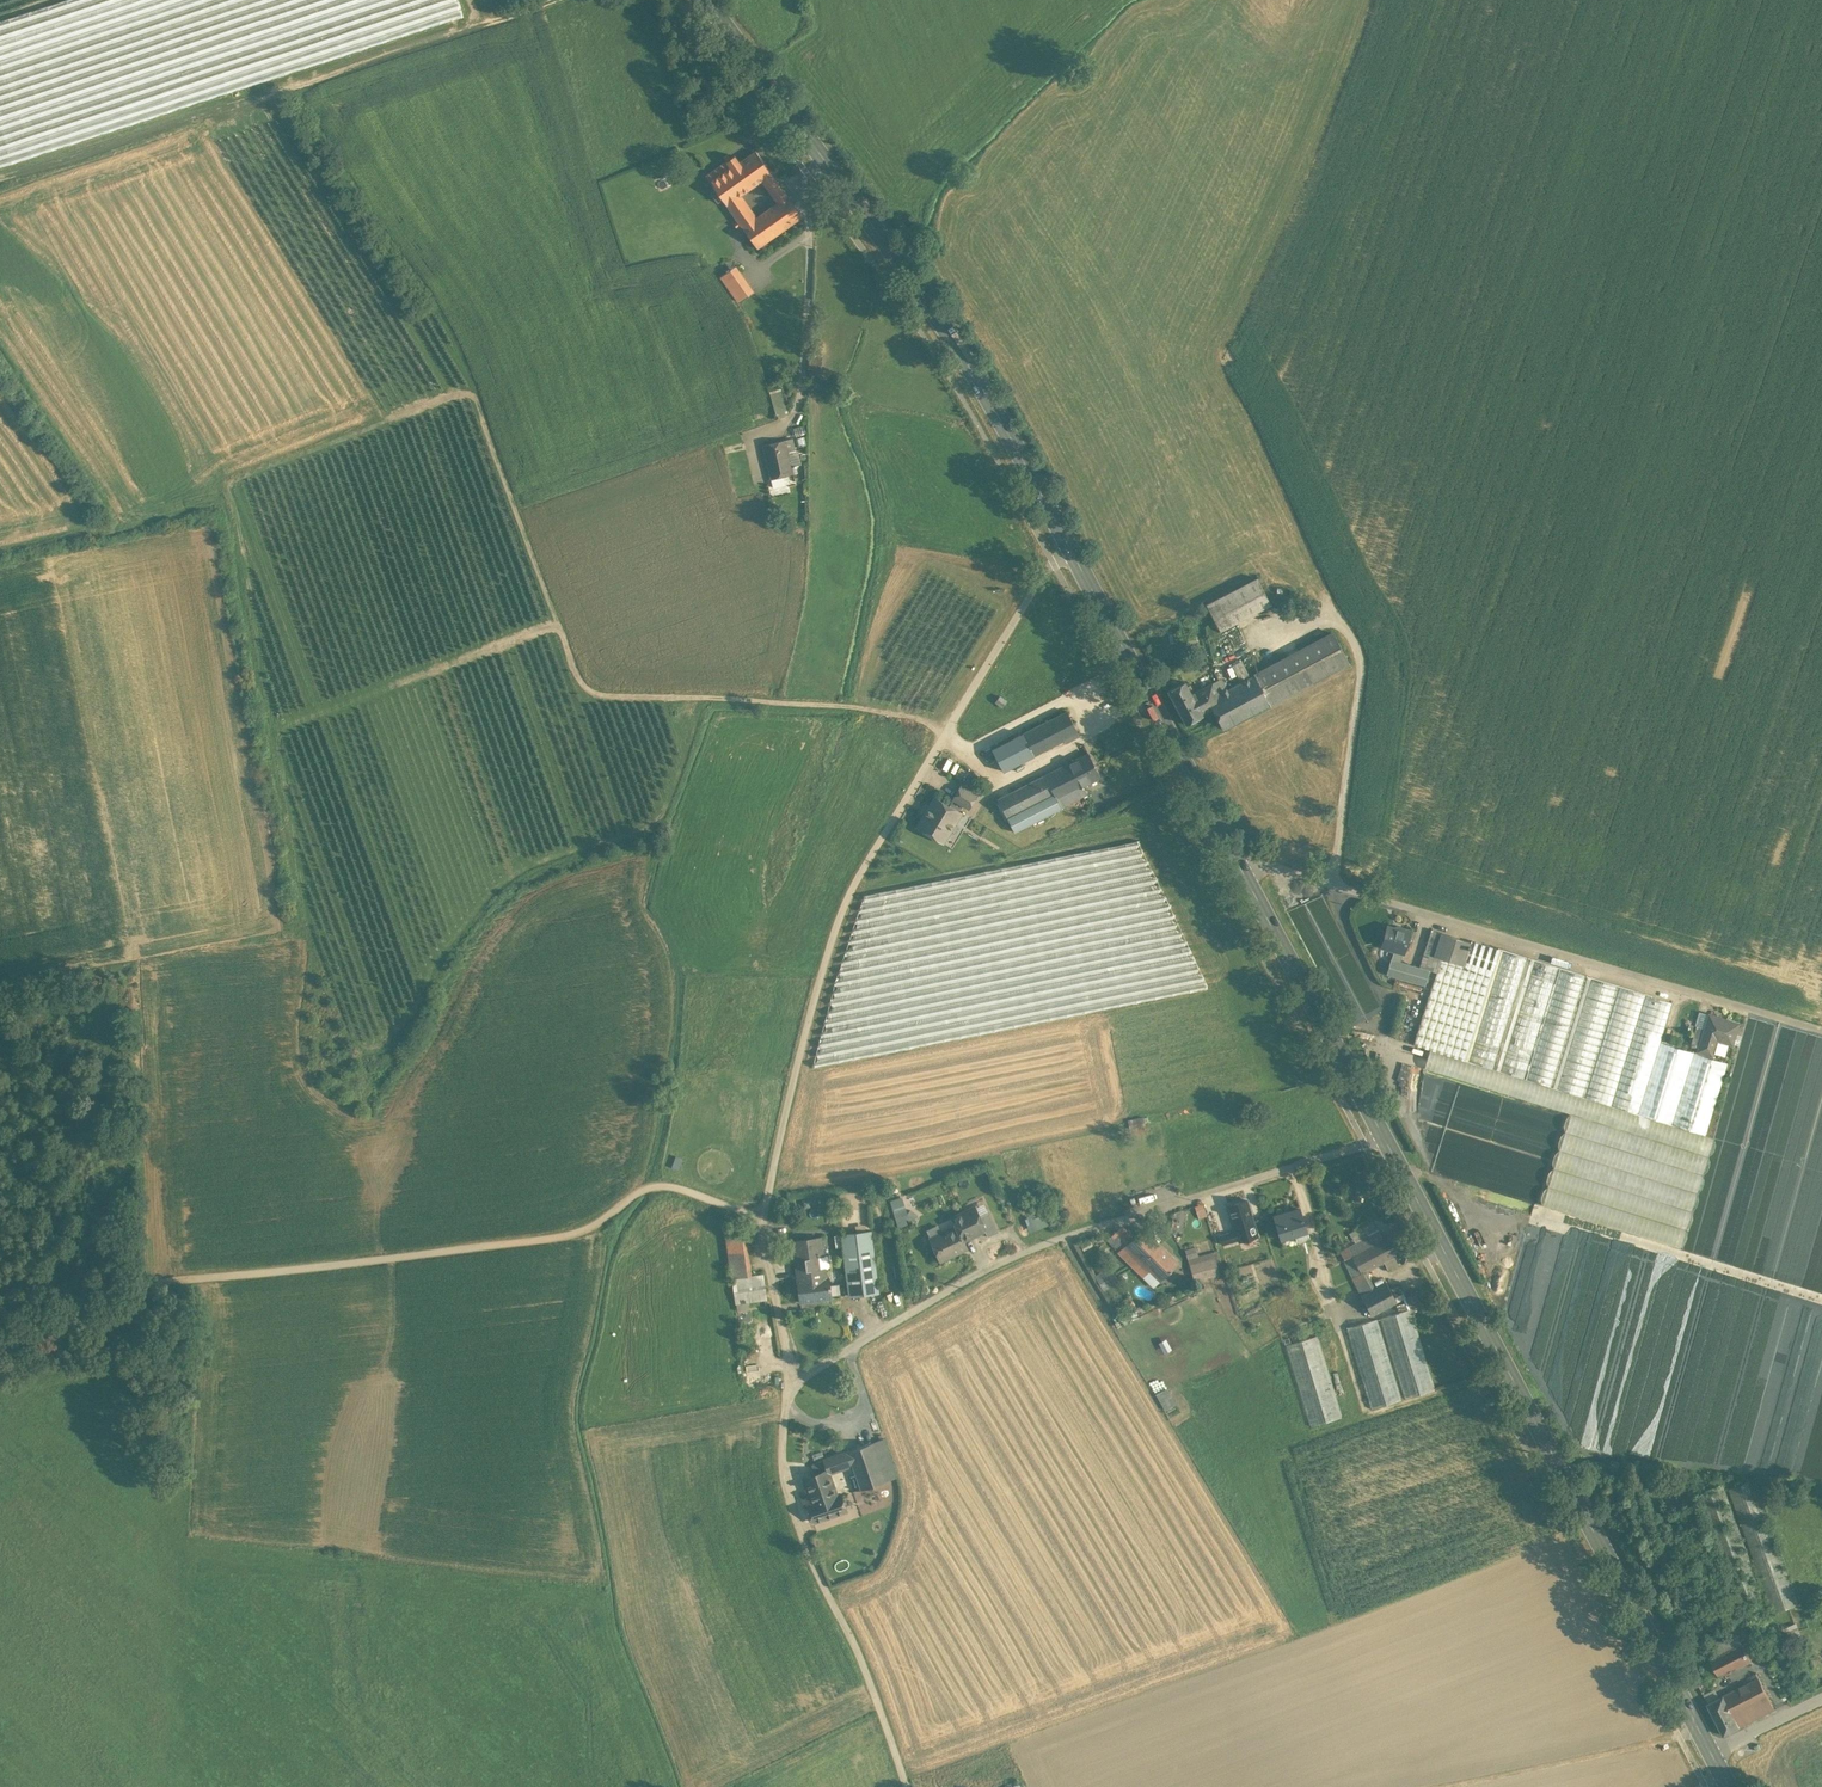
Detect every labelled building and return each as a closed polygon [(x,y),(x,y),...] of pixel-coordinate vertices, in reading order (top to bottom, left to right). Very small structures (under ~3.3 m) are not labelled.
[(755,151),(739,162),(735,156),(730,159),(751,188),(762,180),(771,173),(755,151)] [(730,159),(706,176),(757,248),(802,217),(787,196),(781,188),(772,194),(778,202),(756,217),(740,195),(751,188),(730,159)] [(771,173),(762,180),(767,188),(777,181),(771,173)] [(735,267),(721,277),(726,284),(740,274),(735,267)] [(753,292),(740,274),(726,284),(739,301),(753,292)] [(821,355),(811,355),(810,378),(820,379),(821,355)] [(792,437),(763,445),(771,479),(771,478),(773,486),(775,487),(784,485),(786,483),(784,475),(794,473),(792,466),(798,465),(792,437)] [(744,441),(723,446),(725,454),(746,449),(744,441)] [(1257,577),(1206,604),(1220,630),(1271,604),(1257,577)] [(1332,632),(1254,674),(1270,704),(1271,704),(1349,663),(1332,632)] [(1221,692),(1208,700),(1212,709),(1223,729),(1270,704),(1255,675),(1221,692)] [(1215,681),(1194,692),(1190,685),(1187,687),(1184,681),(1168,690),(1186,724),(1203,715),(1202,714),(1212,709),(1208,700),(1221,692),(1215,681)] [(1055,692),(1049,696),(1053,704),(1060,701),(1055,692)] [(1067,710),(1001,744),(1010,763),(1011,763),(1033,752),(1034,754),(1064,739),(1066,742),(1080,735),(1067,710)] [(1001,744),(992,748),(1002,768),(1010,763),(1001,744)] [(1088,752),(1044,775),(1054,794),(1057,799),(1083,785),(1100,776),(1088,752)] [(1044,775),(1012,791),(1022,810),(1054,794),(1044,775)] [(977,794),(961,784),(953,798),(969,808),(977,794)] [(1083,785),(1057,799),(1061,807),(1087,794),(1083,785)] [(1022,810),(1012,791),(997,799),(1014,832),(1061,807),(1057,799),(1054,794),(1022,810)] [(961,812),(935,796),(917,826),(942,842),(961,812)] [(1294,886),(1294,877),(1279,877),(1279,886),(1294,886)] [(1401,930),(1387,926),(1381,946),(1394,950),(1391,959),(1400,961),(1403,952),(1410,930),(1402,928),(1401,930)] [(1470,941),(1432,929),(1424,953),(1442,959),(1463,965),(1470,941)] [(1672,1003),(1471,940),(1470,941),(1463,965),(1442,959),(1415,1045),(1431,1050),(1638,1114),(1660,1042),(1672,1003)] [(1391,959),(1391,958),(1386,974),(1397,977),(1425,985),(1429,970),(1400,961),(1391,959)] [(1425,985),(1397,977),(1395,986),(1422,994),(1425,985)] [(1704,1028),(1708,1014),(1700,1012),(1696,1026),(1704,1028)] [(1738,1023),(1708,1014),(1704,1028),(1698,1048),(1698,1051),(1711,1055),(1716,1040),(1732,1044),(1738,1023)] [(1704,1028),(1696,1026),(1690,1045),(1698,1048),(1704,1028)] [(1727,1063),(1660,1042),(1638,1114),(1705,1134),(1727,1063)] [(1638,1114),(1431,1050),(1425,1069),(1570,1114),(1707,1156),(1713,1137),(1705,1134),(1638,1114)] [(1680,1250),(1707,1156),(1570,1114),(1541,1204),(1680,1250)] [(889,1199),(898,1224),(917,1217),(913,1207),(907,1210),(901,1194),(889,1199)] [(1246,1200),(1229,1205),(1235,1227),(1253,1221),(1246,1200)] [(975,1207),(953,1218),(957,1227),(963,1239),(984,1229),(987,1236),(997,1231),(988,1211),(979,1216),(975,1207)] [(1301,1208),(1285,1213),(1285,1211),(1273,1215),(1281,1238),(1282,1238),(1281,1236),(1294,1232),(1295,1234),(1307,1230),(1301,1208)] [(1043,1212),(1025,1216),(1028,1229),(1046,1225),(1043,1212)] [(1214,1214),(1209,1216),(1212,1228),(1218,1226),(1214,1214)] [(1401,1225),(1367,1239),(1377,1264),(1411,1251),(1401,1225)] [(957,1227),(930,1239),(939,1259),(967,1246),(963,1239),(957,1227)] [(745,1229),(725,1232),(732,1277),(752,1274),(745,1229)] [(1130,1242),(1119,1229),(1108,1238),(1120,1251),(1123,1248),(1130,1242)] [(1176,1262),(1143,1229),(1130,1242),(1123,1248),(1125,1250),(1137,1262),(1140,1259),(1147,1265),(1160,1278),(1176,1262)] [(871,1230),(842,1233),(849,1294),(879,1291),(871,1230)] [(1307,1230),(1295,1234),(1297,1242),(1310,1238),(1307,1230)] [(1236,1231),(1222,1235),(1224,1243),(1239,1238),(1236,1231)] [(821,1236),(793,1240),(798,1279),(826,1275),(821,1236)] [(1367,1239),(1348,1246),(1352,1256),(1358,1271),(1363,1270),(1377,1264),(1367,1239)] [(1348,1246),(1341,1248),(1345,1259),(1352,1256),(1348,1246)] [(1137,1262),(1125,1250),(1121,1254),(1140,1272),(1147,1265),(1140,1259),(1137,1262)] [(1352,1256),(1345,1259),(1351,1274),(1358,1271),(1352,1256)] [(1215,1258),(1191,1264),(1195,1280),(1219,1273),(1215,1258)] [(1113,1283),(1104,1270),(1095,1276),(1104,1289),(1113,1283)] [(1351,1274),(1358,1293),(1371,1288),(1363,1270),(1351,1274)] [(732,1277),(736,1303),(766,1299),(762,1273),(752,1274),(732,1277)] [(798,1279),(797,1279),(800,1301),(831,1297),(829,1284),(828,1275),(826,1275),(798,1279)] [(1358,1293),(1358,1294),(1365,1313),(1396,1301),(1388,1281),(1371,1288),(1358,1293)] [(839,1282),(829,1284),(831,1297),(841,1296),(839,1282)] [(1375,1311),(1378,1318),(1408,1306),(1405,1299),(1375,1311)] [(1411,1308),(1380,1317),(1405,1398),(1436,1388),(1411,1308)] [(1402,1398),(1377,1318),(1347,1327),(1372,1408),(1402,1398)] [(1300,1329),(1303,1337),(1314,1334),(1312,1325),(1300,1329)] [(1317,1335),(1286,1345),(1310,1425),(1341,1416),(1317,1335)] [(1167,1386),(1155,1392),(1164,1409),(1176,1403),(1167,1386)] [(883,1437),(845,1450),(851,1466),(859,1489),(897,1476),(883,1437)] [(846,1451),(823,1459),(824,1462),(826,1468),(829,1468),(831,1473),(851,1466),(846,1451)] [(824,1462),(810,1467),(813,1473),(821,1470),(826,1468),(824,1462)] [(826,1468),(821,1470),(825,1479),(831,1497),(832,1496),(838,1494),(831,1473),(829,1468),(826,1468)] [(813,1473),(800,1478),(803,1487),(825,1479),(821,1470),(813,1473)] [(825,1479),(803,1487),(805,1494),(809,1504),(831,1497),(825,1479)] [(1799,1604),(1754,1480),(1729,1489),(1774,1613),(1799,1604)] [(1770,1613),(1722,1484),(1697,1493),(1744,1623),(1770,1613)] [(809,1504),(807,1505),(813,1520),(837,1511),(832,1496),(831,1497),(809,1504)] [(1750,1640),(1743,1643),(1750,1659),(1757,1655),(1750,1640)] [(1743,1643),(1711,1660),(1718,1675),(1750,1659),(1743,1643)] [(1759,1677),(1724,1695),(1739,1726),(1774,1708),(1759,1677)] [(1739,1726),(1724,1695),(1708,1703),(1724,1735),(1739,1727),(1739,1726)]
